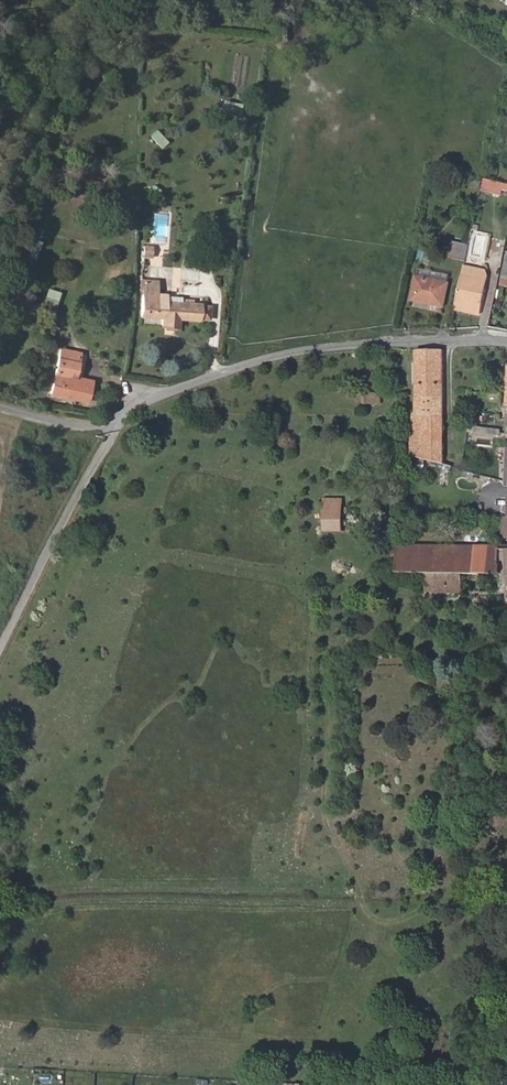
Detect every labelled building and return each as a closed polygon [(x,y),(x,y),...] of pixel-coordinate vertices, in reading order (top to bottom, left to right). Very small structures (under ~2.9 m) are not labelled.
[(264,40),(255,39),(253,59),(262,60),(264,40)] [(223,101),(222,113),(241,115),(242,103),(223,101)] [(162,149),(169,142),(161,134),(154,141),(162,149)] [(501,189),(502,181),(483,178),(481,187),(501,190),(501,189)] [(467,253),(468,246),(451,243),(450,251),(467,253)] [(467,253),(450,251),(449,256),(465,260),(467,253)] [(475,273),(477,273),(478,269),(464,266),(462,275),(474,278),(475,273)] [(418,277),(412,300),(444,306),(449,284),(447,283),(448,276),(420,270),(418,278),(418,277)] [(462,275),(455,308),(479,313),(488,276),(477,273),(475,273),(474,278),(462,275)] [(144,292),(159,294),(160,279),(146,277),(144,292)] [(41,308),(55,313),(62,293),(49,288),(41,308)] [(162,325),(179,326),(180,318),(199,320),(200,318),(209,319),(210,308),(200,307),(200,304),(181,302),(181,297),(166,296),(166,295),(159,294),(144,292),(142,316),(162,317),(162,325)] [(61,349),(59,359),(76,363),(78,352),(61,349)] [(413,414),(413,415),(411,456),(444,464),(442,351),(415,351),(415,414),(413,414)] [(76,363),(59,359),(59,361),(57,370),(56,373),(76,377),(79,363),(76,363)] [(93,381),(76,377),(56,373),(51,394),(88,402),(93,381)] [(366,394),(366,404),(381,404),(380,394),(366,394)] [(499,411),(487,409),(485,420),(497,423),(499,411)] [(499,430),(468,426),(468,432),(499,436),(499,430)] [(499,464),(499,481),(505,480),(505,483),(505,484),(506,484),(506,465),(499,464)] [(344,499),(324,498),(324,530),(343,531),(344,499)] [(506,550),(504,546),(452,545),(398,545),(397,582),(414,583),(415,573),(426,574),(426,593),(480,595),(480,584),(463,583),(463,575),(500,575),(500,594),(506,594),(506,550)]
